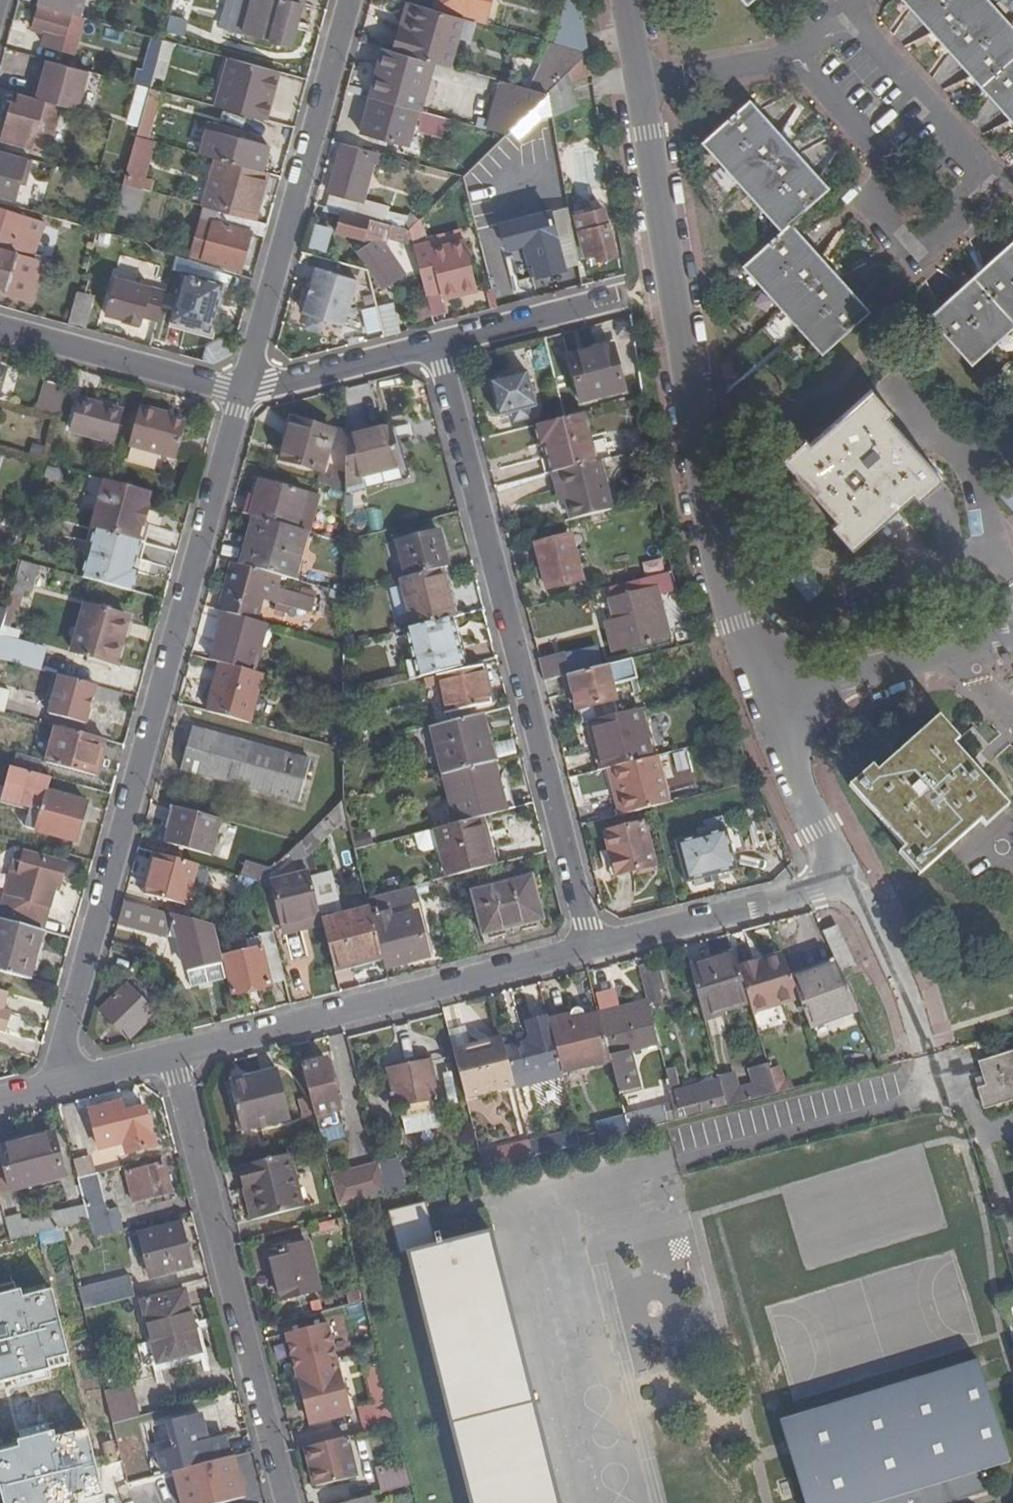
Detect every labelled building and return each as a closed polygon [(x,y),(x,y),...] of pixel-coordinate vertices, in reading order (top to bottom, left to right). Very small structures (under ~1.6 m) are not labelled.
[(85,0),(39,0),(37,7),(39,8),(80,19),(85,0)] [(246,35),(289,47),(300,5),(298,5),(299,0),(255,0),(246,35)] [(434,14),(461,21),(483,27),(490,0),(438,0),(434,14)] [(579,0),(567,0),(555,47),(588,55),(580,0),(579,0)] [(901,2),(1012,127),(1012,34),(983,0),(904,0),(901,2)] [(415,9),(405,6),(398,29),(392,53),(398,54),(404,31),(409,32),(415,9)] [(80,19),(39,8),(32,32),(44,35),(41,47),(76,56),(86,21),(80,19)] [(404,31),(398,54),(432,64),(448,68),(461,21),(434,14),(415,9),(409,32),(404,31)] [(182,33),(185,18),(166,15),(164,31),(182,33)] [(530,91),(547,96),(588,55),(555,47),(553,46),(547,56),(538,76),(530,91)] [(384,50),(370,100),(415,112),(419,113),(432,64),(398,54),(392,53),(384,50)] [(538,76),(547,56),(539,53),(530,72),(538,76)] [(588,55),(547,96),(550,116),(571,110),(578,109),(574,88),(593,84),(588,55)] [(142,87),(149,89),(157,62),(147,59),(140,86),(142,87)] [(293,103),(299,77),(220,59),(208,111),(265,123),(270,98),(293,103)] [(32,98),(60,106),(79,111),(90,73),(47,61),(40,85),(37,84),(32,98)] [(530,91),(502,83),(489,132),(491,133),(505,137),(512,130),(547,96),(530,91)] [(131,126),(138,128),(149,89),(142,87),(131,126)] [(16,104),(19,94),(14,93),(11,103),(16,104)] [(32,98),(19,94),(16,104),(11,103),(0,140),(41,151),(46,135),(51,136),(60,106),(32,98)] [(547,96),(512,130),(519,138),(539,118),(550,116),(547,96)] [(415,112),(370,100),(362,133),(406,145),(415,112)] [(781,234),(743,268),(821,355),(867,315),(789,227),(828,191),(748,104),(703,145),(781,234)] [(206,129),(198,157),(216,162),(259,174),(267,146),(237,138),(230,136),(231,130),(208,123),(206,129)] [(143,192),(151,194),(153,183),(142,180),(151,143),(135,139),(122,186),(143,192)] [(384,168),(387,159),(342,146),(324,208),(341,213),(369,221),(373,222),(386,225),(391,210),(362,201),(373,165),(384,168)] [(0,152),(0,196),(13,200),(25,159),(0,152)] [(216,212),(251,222),(265,175),(259,174),(216,162),(203,209),(216,212)] [(109,234),(115,215),(122,186),(110,183),(96,230),(109,234)] [(122,186),(115,215),(134,220),(143,192),(122,186)] [(575,216),(580,233),(586,257),(595,255),(596,261),(616,256),(608,226),(605,208),(575,216)] [(31,260),(43,221),(0,209),(0,286),(7,288),(16,256),(31,260)] [(248,233),(263,238),(266,226),(251,222),(216,212),(202,261),(238,271),(248,233)] [(369,221),(341,213),(335,235),(362,242),(368,248),(358,254),(382,289),(405,273),(397,262),(401,260),(393,249),(389,251),(384,243),(387,237),(403,242),(411,240),(409,231),(396,228),(386,225),(373,222),(369,221)] [(500,226),(506,249),(511,249),(518,281),(563,270),(550,214),(500,226)] [(409,215),(396,228),(409,231),(418,222),(409,215)] [(575,216),(568,218),(576,259),(586,257),(580,233),(575,216)] [(92,248),(104,252),(109,234),(96,230),(92,248)] [(429,245),(413,249),(425,297),(439,293),(441,298),(476,289),(465,244),(431,252),(429,245)] [(927,320),(970,367),(1012,329),(1012,245),(927,320)] [(22,292),(31,260),(16,256),(7,288),(22,292)] [(236,276),(238,271),(202,261),(201,266),(236,276)] [(183,272),(169,321),(208,332),(221,283),(183,272)] [(315,272),(303,317),(343,327),(355,283),(315,272)] [(155,320),(164,290),(111,277),(100,312),(139,322),(141,317),(155,320)] [(92,297),(83,294),(77,293),(67,326),(83,330),(92,297)] [(392,307),(378,306),(377,327),(391,328),(392,307)] [(613,348),(571,358),(582,403),(623,394),(613,348)] [(489,384),(499,418),(512,415),(515,425),(530,421),(528,411),(535,409),(527,374),(489,384)] [(47,384),(40,412),(59,418),(67,390),(47,384)] [(891,414),(873,393),(810,448),(805,443),(784,462),(839,524),(833,528),(850,548),(913,496),(918,501),(939,482),(885,420),(891,414)] [(79,402),(71,432),(115,443),(123,414),(79,402)] [(140,409),(129,447),(175,461),(185,424),(158,418),(159,414),(140,409)] [(563,419),(536,426),(542,447),(547,446),(554,474),(596,463),(585,414),(563,419)] [(280,461),(323,473),(334,434),(291,422),(280,461)] [(387,429),(345,440),(344,488),(361,483),(360,477),(397,467),(387,429)] [(596,463),(554,474),(560,494),(565,493),(572,522),(613,511),(601,462),(596,463)] [(50,502),(60,470),(46,466),(37,498),(50,502)] [(147,494),(118,486),(102,481),(90,529),(94,530),(135,541),(138,529),(141,530),(147,507),(144,506),(147,494)] [(259,483),(250,517),(254,518),(295,530),(304,496),(259,483)] [(306,533),(295,530),(254,518),(249,537),(255,539),(247,568),(280,577),(293,580),(306,533)] [(81,579),(128,591),(133,572),(128,571),(135,541),(94,530),(81,579)] [(398,544),(407,579),(442,570),(448,569),(439,533),(398,544)] [(570,538),(536,547),(548,589),(581,581),(570,538)] [(315,543),(305,584),(344,594),(344,580),(333,578),(340,550),(315,543)] [(19,562),(11,594),(28,599),(37,567),(19,562)] [(608,563),(596,565),(599,579),(611,577),(608,563)] [(277,590),(280,577),(247,568),(239,565),(233,587),(228,586),(221,614),(224,615),(257,623),(263,601),(276,604),(274,612),(286,615),(288,608),(311,614),(314,601),(277,590)] [(454,618),(442,570),(407,579),(401,581),(414,629),(449,620),(454,618)] [(664,576),(637,583),(640,594),(608,602),(614,623),(605,625),(613,654),(669,638),(658,597),(669,595),(664,576)] [(85,608),(73,654),(114,665),(127,620),(85,608)] [(257,623),(224,615),(212,662),(221,665),(253,674),(266,626),(257,623)] [(414,629),(407,630),(419,679),(462,668),(449,620),(414,629)] [(0,639),(0,660),(40,672),(45,652),(0,639)] [(544,683),(569,676),(592,670),(588,652),(539,664),(544,683)] [(208,713),(248,724),(261,676),(253,674),(221,665),(208,713)] [(592,670),(569,676),(578,712),(582,712),(585,724),(590,722),(619,715),(607,666),(592,670)] [(438,676),(446,712),(490,704),(483,668),(438,676)] [(86,725),(96,687),(59,677),(49,714),(86,725)] [(619,715),(590,722),(602,770),(613,768),(651,758),(639,710),(619,715)] [(432,729),(443,776),(492,764),(480,716),(432,729)] [(985,828),(1007,808),(951,746),(957,742),(938,720),(877,774),(872,768),(849,789),(902,850),(898,854),(917,876),(943,852),(978,821),(985,828)] [(105,741),(56,728),(46,764),(94,778),(105,741)] [(192,730),(182,769),(299,801),(309,763),(192,730)] [(14,769),(38,775),(41,763),(17,756),(14,769)] [(653,808),(666,805),(654,757),(651,758),(613,768),(619,794),(614,796),(619,817),(653,808)] [(443,776),(456,825),(482,818),(505,813),(498,784),(492,764),(443,776)] [(47,793),(51,779),(38,775),(14,769),(12,768),(3,801),(42,812),(36,833),(75,844),(87,805),(47,793)] [(301,841),(305,858),(335,826),(348,823),(343,801),(301,841)] [(218,820),(176,809),(166,844),(209,855),(218,820)] [(447,878),(493,867),(482,818),(456,825),(435,830),(447,878)] [(644,824),(605,834),(616,877),(655,867),(644,824)] [(728,829),(677,842),(687,882),(738,870),(728,829)] [(25,853),(5,922),(44,932),(56,887),(59,888),(66,864),(25,853)] [(196,866),(157,855),(147,896),(185,906),(196,866)] [(305,879),(271,889),(280,928),(315,918),(305,879)] [(531,879),(473,894),(484,935),(541,921),(531,879)] [(335,885),(313,891),(332,969),(381,957),(369,910),(346,916),(335,885)] [(369,910),(381,957),(383,966),(390,964),(391,969),(428,959),(411,887),(367,899),(369,910)] [(222,961),(214,927),(123,903),(118,922),(176,938),(177,944),(184,970),(222,961)] [(0,921),(0,971),(29,979),(42,932),(5,922),(0,921)] [(315,994),(304,932),(286,936),(297,997),(315,994)] [(262,950),(222,961),(230,995),(284,982),(272,934),(259,937),(262,950)] [(734,956),(691,968),(703,1016),(748,1004),(738,971),(734,956)] [(791,980),(783,957),(738,971),(748,1004),(756,1030),(781,1022),(777,1007),(799,1000),(791,980)] [(833,962),(791,980),(799,1000),(809,1030),(854,1012),(833,962)] [(638,969),(647,1006),(662,1002),(652,965),(638,969)] [(126,987),(102,1012),(129,1039),(154,1014),(126,987)] [(6,1031),(7,1025),(9,1018),(2,1015),(7,995),(0,993),(0,1030),(6,1031)] [(649,1013),(601,1026),(610,1060),(616,1084),(634,1079),(629,1053),(658,1045),(649,1013)] [(549,1025),(561,1072),(610,1060),(601,1026),(599,1018),(587,1021),(587,1020),(587,1019),(586,1018),(585,1017),(585,1016),(584,1015),(583,1015),(582,1015),(582,1014),(581,1014),(580,1014),(579,1014),(578,1014),(577,1014),(576,1014),(575,1014),(575,1015),(574,1015),(573,1016),(572,1017),(571,1018),(571,1019),(549,1025)] [(527,1036),(502,1042),(503,1048),(514,1088),(515,1092),(563,1082),(561,1072),(549,1025),(547,1019),(524,1025),(525,1031),(527,1036)] [(501,1037),(502,1042),(527,1036),(525,1031),(501,1037)] [(454,1054),(455,1060),(503,1048),(502,1042),(454,1054)] [(503,1048),(455,1060),(465,1100),(514,1088),(503,1048)] [(977,1089),(982,1107),(1012,1100),(1012,1052),(980,1061),(987,1087),(977,1089)] [(303,1065),(320,1132),(343,1126),(326,1060),(303,1065)] [(430,1062),(389,1072),(397,1107),(400,1106),(403,1117),(432,1111),(429,1100),(437,1098),(430,1062)] [(768,1067),(768,1068),(777,1096),(792,1092),(788,1081),(784,1082),(778,1065),(768,1067)] [(777,1096),(768,1068),(750,1074),(754,1089),(739,1093),(734,1076),(720,1080),(720,1081),(727,1109),(777,1096)] [(260,1081),(231,1089),(242,1133),(291,1121),(279,1071),(258,1076),(260,1081)] [(685,1108),(688,1119),(727,1109),(720,1081),(674,1093),(679,1110),(685,1108)] [(94,1122),(84,1125),(90,1149),(124,1141),(129,1156),(157,1149),(147,1113),(127,1117),(123,1103),(92,1112),(94,1122)] [(670,1123),(665,1107),(625,1117),(630,1134),(670,1123)] [(630,1134),(625,1117),(599,1124),(602,1138),(603,1141),(630,1134)] [(579,1144),(577,1135),(530,1147),(533,1159),(580,1147),(579,1144)] [(53,1136),(0,1150),(11,1190),(63,1178),(53,1136)] [(579,1144),(580,1147),(603,1141),(602,1138),(579,1144)] [(479,1157),(483,1172),(533,1159),(530,1147),(529,1144),(479,1157)] [(254,1187),(262,1220),(302,1209),(293,1176),(288,1154),(243,1166),(249,1188),(254,1187)] [(399,1161),(380,1166),(386,1192),(406,1187),(399,1161)] [(73,1165),(77,1179),(94,1175),(90,1162),(73,1165)] [(166,1163),(128,1172),(136,1202),(173,1193),(166,1163)] [(252,1223),(262,1220),(254,1187),(249,1188),(243,1166),(238,1168),(252,1223)] [(386,1192),(380,1166),(332,1179),(339,1208),(387,1196),(386,1192)] [(107,1212),(98,1174),(94,1175),(77,1179),(84,1207),(88,1223),(92,1239),(124,1231),(119,1209),(107,1212)] [(492,1232),(437,1247),(425,1204),(388,1213),(401,1257),(405,1256),(468,1502),(561,1502),(492,1232)] [(62,1229),(88,1223),(84,1207),(22,1222),(20,1217),(5,1221),(10,1242),(38,1235),(62,1229)] [(180,1226),(140,1236),(151,1278),(191,1267),(180,1226)] [(308,1245),(270,1255),(281,1298),(319,1289),(308,1245)] [(129,1277),(104,1283),(108,1299),(132,1293),(129,1277)] [(159,1362),(199,1352),(185,1292),(144,1303),(153,1338),(159,1362)] [(321,1375),(300,1380),(311,1424),(350,1414),(335,1360),(318,1365),(321,1375)] [(987,1470),(1008,1464),(977,1362),(780,1422),(805,1502),(876,1502),(987,1470)] [(359,1408),(364,1432),(391,1425),(377,1367),(363,1371),(371,1405),(359,1408)] [(105,1397),(112,1425),(138,1418),(131,1389),(105,1397)] [(241,1500),(234,1450),(226,1452),(223,1433),(204,1436),(200,1412),(143,1420),(151,1473),(168,1470),(173,1502),(221,1502),(241,1500)] [(347,1438),(307,1448),(317,1487),(356,1476),(347,1438)] [(993,1491),(987,1470),(876,1502),(952,1502),(993,1491)] [(380,1496),(411,1488),(406,1471),(376,1479),(380,1496)]
